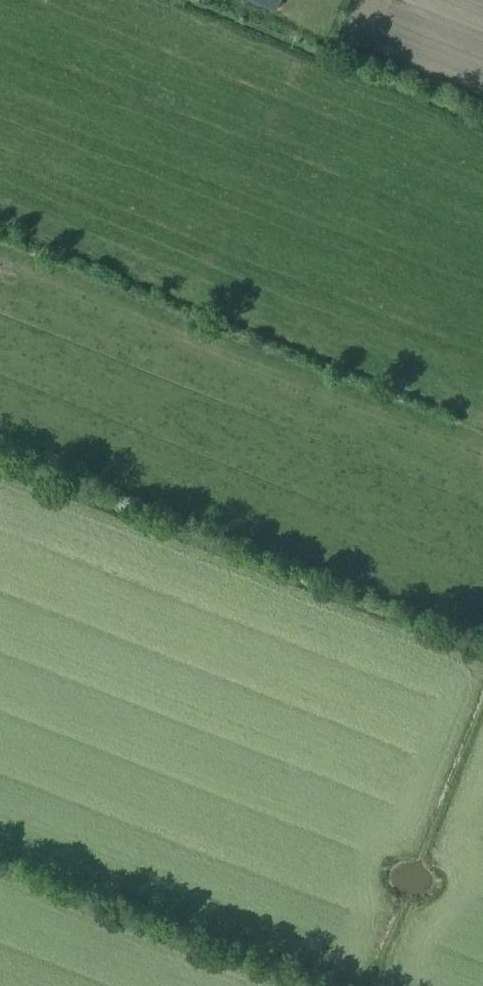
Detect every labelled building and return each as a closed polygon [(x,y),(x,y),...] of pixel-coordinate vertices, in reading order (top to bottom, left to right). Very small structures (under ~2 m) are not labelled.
[(276,8),(279,0),(256,0),(276,8)]
